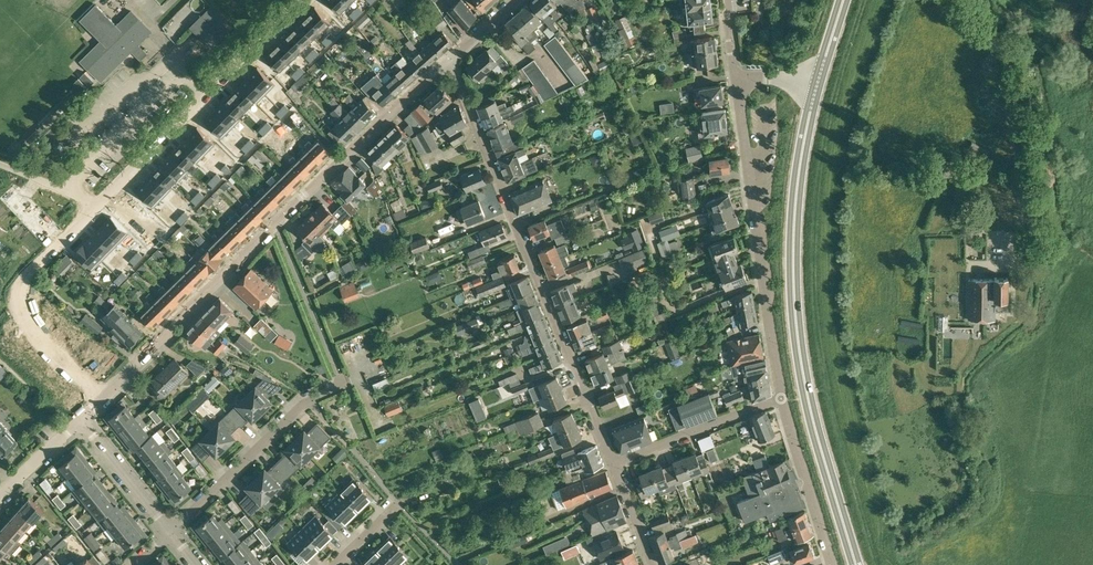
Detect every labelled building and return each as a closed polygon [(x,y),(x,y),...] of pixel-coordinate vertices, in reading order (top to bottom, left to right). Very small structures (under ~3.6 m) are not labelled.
[(340,14),(348,5),(343,0),(327,0),(340,14)] [(462,0),(460,0),(448,10),(463,27),(476,16),(462,0)] [(483,10),(493,1),(492,0),(474,0),(483,10)] [(540,0),(532,0),(530,3),(555,31),(558,28),(553,22),(556,19),(540,0)] [(556,19),(557,18),(561,15),(554,7),(557,5),(553,0),(540,0),(556,19)] [(558,3),(560,1),(567,8),(572,4),(569,0),(555,0),(558,3)] [(677,8),(711,4),(711,0),(681,0),(682,5),(677,5),(677,8)] [(81,61),(100,80),(101,80),(131,51),(141,60),(148,53),(139,44),(152,31),(132,11),(117,25),(96,4),(80,19),(101,41),(81,61)] [(527,4),(520,11),(533,26),(532,27),(534,30),(535,29),(537,27),(535,26),(541,20),(527,4)] [(711,4),(677,8),(678,12),(684,11),(685,21),(690,20),(690,21),(695,20),(696,29),(705,28),(704,19),(713,18),(711,4)] [(592,23),(594,22),(599,32),(604,30),(600,20),(601,19),(594,5),(586,8),(592,23)] [(211,6),(192,26),(191,26),(197,33),(195,35),(199,39),(201,37),(205,41),(206,40),(212,47),(232,27),(211,6)] [(358,6),(354,10),(359,15),(363,11),(358,6)] [(315,7),(306,15),(322,31),(330,23),(315,7)] [(354,10),(350,15),(354,19),(359,15),(354,10)] [(430,18),(432,20),(439,30),(448,23),(438,11),(433,15),(434,16),(430,18)] [(533,26),(520,11),(513,17),(526,32),(523,34),(530,42),(530,41),(539,34),(535,29),(534,30),(532,27),(533,26)] [(361,28),(371,18),(366,13),(356,23),(361,28)] [(406,17),(413,26),(418,22),(411,13),(406,17)] [(306,15),(298,23),(313,39),(322,31),(306,15)] [(620,29),(630,25),(629,22),(626,15),(616,20),(619,27),(620,29)] [(536,48),(530,41),(530,42),(523,34),(526,32),(513,17),(507,22),(517,34),(515,36),(522,45),(529,53),(536,48)] [(298,23),(290,31),(305,47),(313,39),(298,23)] [(638,42),(630,25),(620,29),(619,30),(627,47),(638,42)] [(549,26),(544,30),(550,37),(555,33),(549,26)] [(586,34),(592,47),(601,42),(595,30),(586,34)] [(290,31),(281,39),(297,55),(305,47),(290,31)] [(443,31),(431,42),(441,54),(454,43),(443,31)] [(331,33),(326,37),(331,42),(336,37),(331,33)] [(687,34),(684,35),(674,37),(675,43),(688,41),(687,34)] [(562,43),(556,35),(544,44),(550,52),(562,43)] [(371,39),(375,45),(379,42),(375,36),(371,39)] [(692,53),(717,50),(716,43),(716,42),(716,38),(715,38),(715,36),(695,39),(691,40),(692,53)] [(326,37),(322,41),(327,46),(331,42),(326,37)] [(281,39),(273,47),(288,63),(297,55),(281,39)] [(362,57),(369,51),(359,39),(352,45),(362,57)] [(416,47),(410,39),(406,42),(411,50),(416,47)] [(431,42),(420,52),(430,64),(441,54),(431,42)] [(566,49),(562,43),(550,52),(554,57),(566,49)] [(273,47),(264,55),(280,71),(288,63),(273,47)] [(315,48),(310,53),(315,57),(319,53),(315,48)] [(598,63),(603,72),(612,67),(603,48),(599,50),(604,60),(598,63)] [(466,68),(469,71),(478,81),(498,63),(504,70),(510,64),(501,54),(496,59),(487,49),(466,68)] [(570,54),(566,49),(554,57),(559,63),(570,54)] [(327,50),(316,62),(320,66),(331,55),(327,50)] [(717,55),(717,50),(692,53),(689,53),(690,66),(698,65),(699,66),(718,64),(718,61),(718,60),(718,55),(717,55)] [(420,52),(407,62),(418,74),(430,64),(420,52)] [(310,53),(306,57),(310,62),(315,57),(310,53)] [(349,62),(342,53),(335,59),(342,68),(349,62)] [(574,59),(570,54),(559,63),(563,68),(574,59)] [(402,67),(397,72),(407,84),(418,74),(407,62),(402,57),(397,62),(402,67)] [(597,74),(602,72),(595,57),(589,59),(594,69),(593,69),(597,74)] [(538,65),(534,59),(522,67),(526,73),(538,65)] [(579,65),(574,59),(563,68),(567,74),(579,65)] [(305,72),(306,72),(310,77),(320,67),(320,66),(316,62),(305,72)] [(542,70),(538,65),(526,73),(530,79),(542,70)] [(583,70),(579,65),(567,74),(571,79),(583,70)] [(301,66),(296,71),(301,75),(305,71),(301,66)] [(257,67),(248,77),(266,94),(275,85),(257,67)] [(516,71),(519,75),(506,81),(509,88),(523,82),(524,82),(529,79),(522,68),(522,67),(517,71),(516,71)] [(546,76),(542,70),(530,79),(534,84),(534,85),(546,76)] [(589,78),(583,70),(571,79),(576,85),(589,78)] [(296,71),(292,75),(296,80),(301,75),(296,71)] [(306,72),(292,85),(297,90),(310,77),(306,72)] [(385,82),(395,94),(407,84),(397,72),(385,82)] [(385,82),(377,73),(376,74),(377,74),(375,75),(375,74),(374,75),(375,76),(366,83),(363,86),(362,85),(362,86),(366,90),(371,97),(372,96),(374,94),(384,104),(395,94),(385,82)] [(550,82),(546,76),(534,85),(538,90),(550,82)] [(248,77),(239,86),(255,101),(257,103),(266,94),(248,77)] [(532,96),(539,91),(538,90),(534,85),(534,84),(531,85),(529,82),(519,86),(522,93),(528,90),(532,96)] [(539,91),(540,92),(542,96),(554,87),(550,82),(538,90),(539,91)] [(721,84),(700,87),(703,104),(724,101),(721,84)] [(291,86),(292,86),(286,91),(294,100),(300,94),(296,90),(297,90),(292,85),(291,86)] [(412,111),(423,123),(424,124),(435,114),(434,114),(437,111),(438,111),(452,99),(440,85),(412,110),(412,111)] [(239,86),(231,94),(246,110),(255,101),(239,86)] [(559,93),(554,87),(542,96),(545,100),(559,93)] [(542,96),(540,92),(535,94),(539,103),(545,100),(542,96)] [(58,116),(77,97),(73,93),(54,112),(58,116)] [(231,94),(222,103),(238,118),(246,110),(231,94)] [(344,99),(353,107),(367,121),(376,111),(363,98),(358,102),(349,94),(344,99)] [(329,101),(335,108),(357,130),(367,121),(353,107),(348,112),(333,97),(329,101)] [(478,107),(482,116),(507,106),(505,102),(499,104),(496,99),(478,107)] [(222,103),(213,112),(231,129),(240,120),(238,118),(222,103)] [(285,104),(280,109),(285,113),(289,109),(285,104)] [(507,106),(482,116),(486,126),(504,119),(502,114),(515,109),(513,104),(507,106)] [(435,130),(432,132),(433,134),(463,115),(459,105),(441,116),(443,120),(441,121),(441,120),(435,123),(437,126),(434,128),(435,130)] [(335,108),(331,112),(340,121),(334,126),(348,139),(357,130),(335,108)] [(280,109),(276,113),(281,118),(285,113),(280,109)] [(705,133),(715,132),(715,139),(723,138),(723,136),(727,135),(727,131),(728,130),(725,109),(703,112),(705,133)] [(423,123),(412,111),(405,118),(410,123),(415,130),(416,130),(423,123)] [(591,116),(594,122),(606,117),(604,111),(591,116)] [(213,112),(204,121),(222,138),(231,129),(213,112)] [(525,117),(523,112),(511,117),(513,122),(525,117)] [(463,115),(433,134),(435,137),(438,135),(438,136),(449,130),(450,132),(448,133),(454,144),(467,137),(461,127),(467,124),(463,115)] [(589,116),(582,119),(585,126),(592,123),(589,116)] [(267,122),(263,126),(268,131),(272,126),(267,122)] [(498,155),(520,146),(517,140),(513,141),(506,122),(487,130),(495,150),(496,150),(498,155)] [(415,130),(410,123),(405,128),(411,134),(415,130)] [(45,128),(42,124),(22,143),(26,147),(45,128)] [(409,136),(397,124),(392,129),(391,129),(388,131),(388,133),(387,133),(400,147),(407,141),(406,140),(409,136)] [(636,124),(624,129),(626,134),(638,129),(636,124)] [(263,126),(259,130),(263,135),(268,131),(263,126)] [(418,134),(422,141),(423,143),(427,140),(426,138),(433,134),(432,132),(428,126),(417,132),(418,134)] [(197,127),(188,137),(205,154),(215,144),(197,127)] [(615,153),(644,140),(640,131),(611,143),(615,153)] [(400,147),(387,133),(383,137),(381,138),(378,140),(378,142),(391,156),(396,151),(399,154),(403,150),(400,147)] [(412,137),(416,145),(422,141),(418,134),(412,137)] [(423,143),(427,150),(428,151),(439,145),(435,137),(433,134),(426,138),(427,140),(423,143)] [(188,137),(179,146),(195,161),(197,163),(205,154),(188,137)] [(250,139),(246,143),(251,148),(255,144),(250,139)] [(422,141),(416,145),(421,154),(427,150),(423,143),(422,141)] [(989,151),(972,141),(966,152),(983,162),(989,151)] [(381,165),(391,156),(378,142),(373,146),(372,146),(369,149),(369,150),(368,151),(377,160),(373,164),(377,174),(384,168),(381,165)] [(246,143),(241,148),(246,153),(251,148),(246,143)] [(689,161),(703,157),(700,144),(686,147),(689,161)] [(179,146),(171,154),(186,169),(195,161),(179,146)] [(499,158),(504,170),(529,159),(529,158),(525,147),(499,158)] [(171,154),(162,163),(180,180),(188,171),(186,169),(171,154)] [(365,171),(371,166),(362,157),(356,162),(365,171)] [(529,159),(504,170),(508,182),(539,169),(534,157),(529,159)] [(729,163),(728,157),(707,159),(709,173),(730,170),(729,169),(731,168),(730,163),(729,163)] [(178,179),(162,163),(154,172),(169,187),(178,179)] [(226,164),(221,169),(226,173),(230,169),(226,164)] [(358,178),(348,167),(332,182),(342,193),(341,194),(348,201),(366,184),(359,177),(358,178)] [(646,167),(634,172),(637,178),(648,174),(646,167)] [(468,189),(485,182),(480,169),(470,173),(469,172),(462,174),(463,177),(468,189)] [(154,172),(145,181),(162,198),(171,189),(169,187),(154,172)] [(217,173),(212,178),(217,182),(221,178),(217,173)] [(382,185),(378,176),(367,187),(377,197),(384,190),(382,185)] [(694,177),(680,178),(683,197),(697,195),(694,177)] [(212,178),(208,182),(213,187),(217,182),(212,178)] [(430,192),(444,186),(441,179),(427,185),(430,192)] [(552,200),(544,179),(510,193),(519,214),(552,200)] [(145,181),(136,190),(153,208),(162,198),(145,181)] [(200,191),(195,195),(200,200),(204,196),(200,191)] [(703,203),(706,212),(732,202),(729,194),(703,203)] [(195,195),(191,200),(196,204),(200,200),(195,195)] [(129,197),(120,206),(138,224),(147,214),(129,197)] [(422,209),(433,204),(430,197),(419,201),(422,209)] [(468,223),(485,216),(479,200),(462,207),(463,208),(456,211),(459,218),(466,216),(468,223)] [(598,209),(595,201),(590,204),(592,211),(598,209)] [(313,210),(328,226),(330,224),(334,228),(340,221),(342,223),(352,214),(342,204),(333,213),(323,202),(314,211),(313,210)] [(732,202),(706,212),(707,211),(711,222),(710,223),(734,214),(730,203),(732,202)] [(120,206),(111,216),(128,233),(138,224),(120,206)] [(407,216),(404,208),(394,212),(397,220),(407,216)] [(305,219),(320,234),(321,236),(330,227),(328,226),(313,210),(304,218),(305,219)] [(648,215),(651,224),(665,219),(662,210),(648,215)] [(185,211),(181,215),(185,220),(190,216),(189,215),(185,211)] [(734,214),(710,223),(713,232),(739,222),(736,214),(734,215),(734,214)] [(181,215),(176,220),(181,225),(185,220),(181,215)] [(111,216),(102,225),(120,242),(128,233),(111,216)] [(305,219),(297,228),(307,238),(302,243),(312,253),(312,252),(317,248),(325,240),(319,234),(320,234),(305,219)] [(545,219),(532,224),(529,225),(535,239),(550,233),(553,232),(556,238),(567,233),(561,219),(547,224),(545,219)] [(502,223),(480,231),(485,245),(507,236),(502,223)] [(120,242),(102,225),(93,234),(111,251),(120,242)] [(662,240),(671,237),(668,227),(659,231),(662,240)] [(567,233),(556,238),(558,244),(569,239),(580,235),(577,228),(567,233)] [(635,248),(644,245),(637,228),(629,232),(635,248)] [(93,234),(84,243),(102,260),(111,251),(93,234)] [(414,252),(430,247),(426,236),(410,242),(414,252)] [(711,259),(712,260),(734,252),(739,250),(734,236),(708,245),(712,258),(711,259)] [(679,249),(676,241),(675,240),(669,242),(672,252),(679,249)] [(84,243),(75,253),(92,270),(102,260),(84,243)] [(300,246),(298,247),(305,256),(306,258),(312,253),(302,243),(300,246)] [(564,257),(565,256),(570,254),(565,243),(556,247),(555,244),(540,251),(545,264),(561,258),(564,257)] [(478,248),(468,252),(471,257),(481,253),(478,248)] [(618,259),(623,271),(649,260),(644,248),(618,259)] [(138,251),(134,256),(139,260),(143,256),(138,251)] [(734,252),(712,260),(716,272),(742,263),(738,264),(734,252)] [(416,262),(419,262),(422,261),(424,259),(422,256),(419,254),(416,256),(415,259),(416,262)] [(470,268),(486,262),(483,254),(467,261),(470,268)] [(494,278),(520,268),(515,255),(497,262),(501,272),(500,272),(499,271),(493,274),(494,278)] [(134,256),(129,260),(134,265),(139,260),(134,256)] [(569,264),(565,256),(564,257),(561,258),(545,264),(550,277),(566,270),(564,266),(569,264)] [(355,263),(360,271),(368,267),(363,258),(355,263)] [(568,268),(571,275),(590,267),(587,260),(568,268)] [(742,263),(716,272),(715,273),(721,289),(747,280),(742,263)] [(350,277),(360,271),(357,267),(348,273),(350,277)] [(251,269),(234,287),(256,308),(273,290),(251,269)] [(434,272),(438,280),(443,278),(440,270),(434,272)] [(123,271),(118,276),(123,280),(127,276),(123,271)] [(53,280),(56,279),(57,276),(55,273),(52,272),(49,274),(49,277),(50,280),(53,280)] [(508,284),(509,288),(507,289),(511,299),(534,289),(528,275),(512,282),(508,284)] [(118,276),(114,280),(119,285),(123,280),(118,276)] [(463,284),(465,290),(483,282),(481,276),(463,284)] [(480,296),(506,285),(502,276),(476,287),(480,296)] [(602,278),(603,287),(615,285),(614,277),(602,278)] [(645,279),(642,283),(644,287),(649,289),(653,288),(655,284),(654,279),(649,277),(645,279)] [(1008,310),(1008,277),(995,277),(995,279),(970,278),(969,319),(995,319),(995,310),(1008,310)] [(361,285),(357,287),(354,281),(340,286),(346,301),(360,296),(358,291),(363,290),(361,285)] [(574,281),(550,290),(556,305),(575,299),(572,291),(578,289),(574,281)] [(534,289),(511,299),(505,301),(507,306),(520,301),(522,307),(539,300),(534,289)] [(736,295),(734,296),(722,301),(724,306),(735,301),(737,308),(754,303),(752,292),(736,295)] [(99,295),(94,302),(104,311),(110,303),(99,295)] [(219,297),(203,315),(217,328),(226,318),(232,324),(239,316),(233,311),(219,297)] [(575,299),(556,305),(563,322),(581,315),(575,299)] [(513,321),(515,325),(544,313),(539,300),(522,307),(517,310),(520,318),(513,321)] [(710,312),(719,309),(716,300),(707,304),(710,312)] [(754,303),(737,308),(738,312),(725,318),(727,323),(739,318),(749,314),(756,312),(754,303)] [(114,305),(109,310),(136,338),(143,331),(124,311),(121,313),(114,305)] [(599,321),(610,317),(605,307),(595,312),(599,321)] [(109,310),(105,314),(115,324),(110,329),(122,341),(124,339),(129,344),(136,338),(109,310)] [(667,311),(654,316),(657,323),(670,318),(667,311)] [(749,314),(739,318),(740,324),(727,329),(729,334),(754,323),(754,322),(758,321),(756,312),(749,314)] [(81,320),(98,333),(104,327),(86,313),(81,320)] [(544,313),(515,325),(508,328),(510,333),(528,326),(531,334),(549,326),(544,313)] [(203,315),(195,323),(213,340),(221,331),(217,328),(203,315)] [(279,333),(262,317),(254,325),(271,341),(279,333)] [(466,332),(481,326),(477,317),(462,323),(466,332)] [(675,318),(669,320),(673,331),(684,327),(682,320),(677,322),(675,318)] [(712,326),(722,324),(721,318),(710,320),(712,326)] [(385,335),(402,329),(398,319),(381,325),(385,335)] [(568,327),(573,339),(592,331),(588,319),(568,327)] [(213,340),(195,323),(187,332),(201,345),(201,344),(205,348),(213,340)] [(517,345),(520,352),(554,338),(549,326),(531,334),(526,335),(525,342),(517,345)] [(283,330),(272,341),(291,361),(302,350),(283,330)] [(592,331),(573,339),(577,349),(579,354),(597,346),(595,341),(596,341),(592,331)] [(766,357),(766,356),(764,357),(759,333),(726,340),(731,363),(731,365),(766,357)] [(242,334),(235,342),(248,352),(254,343),(242,334)] [(473,349),(491,343),(488,337),(471,343),(473,349)] [(219,338),(215,343),(223,349),(227,345),(219,338)] [(554,338),(520,352),(521,355),(537,349),(540,357),(559,349),(554,338)] [(607,353),(623,347),(620,339),(604,346),(607,353)] [(663,360),(679,354),(673,339),(657,345),(663,360)] [(677,345),(681,355),(686,353),(688,352),(683,342),(677,345)] [(223,349),(215,343),(211,348),(218,354),(223,349)] [(504,350),(507,357),(514,354),(511,347),(504,350)] [(559,349),(540,357),(543,362),(530,368),(532,373),(563,360),(559,349)] [(586,360),(591,372),(613,363),(627,357),(623,349),(605,356),(604,352),(586,360)] [(766,357),(731,365),(726,368),(728,377),(744,374),(745,375),(768,370),(767,356),(766,356),(766,357)] [(152,380),(157,385),(154,389),(154,394),(158,398),(163,398),(167,394),(165,392),(182,376),(183,378),(189,372),(175,358),(152,380)] [(198,375),(207,366),(192,359),(187,364),(198,375)] [(613,363),(591,372),(596,385),(614,377),(612,371),(615,370),(613,363)] [(233,370),(227,364),(221,370),(227,376),(233,370)] [(325,371),(322,365),(316,367),(319,374),(325,371)] [(618,383),(635,376),(632,368),(614,376),(618,383)] [(262,379),(265,374),(256,369),(254,374),(262,379)] [(768,370),(745,375),(746,379),(748,379),(750,385),(770,381),(770,380),(768,371),(768,370)] [(510,382),(512,388),(521,384),(517,373),(505,377),(507,383),(510,382)] [(539,383),(545,396),(562,389),(557,376),(539,383)] [(614,385),(616,389),(614,390),(599,396),(604,408),(619,402),(617,397),(640,388),(635,376),(614,385)] [(263,379),(246,395),(264,413),(268,409),(269,407),(268,405),(272,402),(265,395),(267,393),(269,395),(279,386),(263,379)] [(211,380),(204,386),(209,392),(216,385),(211,380)] [(521,384),(512,388),(513,390),(505,393),(507,398),(515,394),(529,388),(527,381),(521,384)] [(770,381),(750,385),(753,401),(772,394),(770,381)] [(700,393),(696,384),(686,388),(689,397),(700,393)] [(229,385),(222,389),(229,402),(236,398),(229,385)] [(194,412),(211,395),(204,387),(186,404),(194,412)] [(720,395),(717,388),(710,391),(712,398),(720,395)] [(562,389),(545,396),(550,408),(567,401),(562,389)] [(728,405),(744,399),(741,389),(724,396),(728,405)] [(673,411),(674,413),(676,418),(713,402),(710,393),(679,404),(680,408),(673,411)] [(246,395),(228,413),(241,426),(247,420),(246,418),(248,416),(252,421),(256,417),(257,418),(259,418),(264,413),(246,395)] [(477,421),(487,417),(479,398),(469,402),(477,421)] [(389,416),(403,410),(399,399),(384,405),(389,416)] [(126,405),(122,401),(117,405),(121,409),(126,405)] [(713,402),(676,418),(677,422),(684,419),(687,425),(717,413),(713,402)] [(115,429),(116,431),(135,416),(126,405),(121,409),(110,417),(118,427),(115,429)] [(149,413),(153,418),(158,414),(154,408),(149,413)] [(750,417),(753,426),(755,429),(771,422),(766,410),(750,417)] [(539,412),(516,421),(504,426),(506,432),(519,427),(519,428),(542,418),(539,412)] [(559,432),(577,425),(572,412),(554,419),(559,432)] [(135,416),(116,431),(124,441),(143,426),(143,427),(148,423),(139,413),(135,417),(135,416)] [(179,418),(175,413),(169,419),(173,424),(179,418)] [(228,413),(210,430),(227,448),(232,443),(231,441),(235,437),(229,431),(231,429),(233,431),(239,424),(241,426),(228,413)] [(158,414),(153,418),(157,423),(163,419),(158,414)] [(613,428),(618,440),(649,428),(644,416),(613,428)] [(542,418),(519,428),(521,434),(544,424),(542,418)] [(3,455),(17,441),(6,429),(7,428),(0,420),(0,452),(3,455)] [(771,422),(755,429),(759,441),(776,434),(771,422)] [(300,432),(294,438),(311,455),(331,436),(318,423),(310,430),(312,432),(309,435),(305,430),(301,433),(300,432)] [(564,444),(582,437),(577,425),(559,432),(549,437),(552,444),(557,442),(559,446),(564,444)] [(151,436),(150,436),(143,427),(143,426),(124,441),(132,451),(134,449),(151,436)] [(166,431),(170,436),(176,432),(171,427),(166,431)] [(649,428),(618,440),(622,452),(654,440),(649,428)] [(227,448),(210,430),(192,448),(202,460),(209,453),(207,451),(210,449),(216,456),(219,452),(222,453),(227,448)] [(176,432),(170,436),(174,441),(180,437),(176,432)] [(152,434),(150,436),(151,436),(134,449),(135,451),(139,448),(145,456),(145,457),(160,444),(152,434)] [(702,450),(715,445),(711,434),(698,439),(702,450)] [(286,453),(278,461),(291,474),(311,455),(294,438),(288,444),(289,445),(286,449),(290,453),(288,455),(286,453)] [(168,454),(169,454),(172,452),(171,452),(164,442),(163,442),(160,444),(145,457),(145,456),(142,459),(143,461),(146,458),(153,466),(168,454)] [(569,466),(600,454),(597,445),(576,452),(575,450),(582,447),(582,445),(562,453),(567,467),(569,466)] [(541,459),(556,453),(553,446),(539,452),(541,459)] [(182,451),(186,456),(191,452),(187,447),(182,451)] [(440,448),(433,451),(436,460),(443,457),(440,448)] [(755,451),(756,457),(765,454),(763,448),(755,451)] [(84,456),(79,450),(61,465),(70,476),(88,461),(87,460),(84,462),(81,459),(84,456)] [(191,452),(186,456),(190,461),(195,457),(191,452)] [(539,452),(528,456),(531,463),(541,459),(539,452)] [(695,453),(685,457),(692,475),(702,471),(703,474),(710,471),(704,457),(698,459),(695,453)] [(176,464),(169,454),(168,454),(153,466),(150,469),(157,478),(155,480),(156,480),(176,464)] [(600,454),(569,466),(571,471),(584,466),(586,471),(604,464),(600,454)] [(753,459),(758,471),(758,470),(770,466),(766,454),(753,459)] [(677,468),(671,470),(676,484),(678,483),(681,490),(685,488),(681,479),(692,475),(685,457),(674,461),(677,468)] [(784,460),(770,466),(758,470),(759,473),(763,471),(764,473),(769,471),(771,476),(788,470),(788,469),(784,460)] [(88,461),(70,476),(77,486),(72,490),(96,471),(88,461)] [(258,471),(254,476),(271,494),(291,474),(278,461),(270,469),(272,471),(270,473),(265,468),(262,472),(260,471),(258,471)] [(199,462),(194,466),(203,477),(208,473),(199,462)] [(176,464),(156,480),(157,482),(160,479),(163,483),(160,485),(164,490),(167,488),(182,476),(174,466),(176,464)] [(662,465),(651,469),(658,488),(661,494),(678,488),(676,484),(671,470),(665,472),(662,465)] [(758,470),(758,471),(753,472),(761,492),(792,480),(792,479),(796,477),(792,467),(788,469),(788,470),(771,476),(769,471),(764,473),(763,471),(759,473),(758,470)] [(641,476),(635,478),(642,497),(639,498),(642,506),(646,505),(643,497),(649,494),(648,491),(658,488),(651,469),(641,474),(641,476)] [(606,470),(583,479),(590,497),(613,487),(606,470)] [(96,471),(72,490),(80,500),(102,483),(100,481),(97,484),(91,476),(96,472),(96,471)] [(575,482),(582,480),(579,473),(572,476),(575,482)] [(499,478),(501,483),(509,480),(507,475),(499,478)] [(191,487),(182,476),(167,488),(164,490),(169,497),(172,495),(174,497),(171,500),(172,502),(180,496),(182,499),(188,494),(186,491),(191,487)] [(271,494),(254,476),(249,480),(249,482),(249,483),(246,487),(252,493),(250,496),(248,494),(240,502),(250,514),(271,494)] [(54,489),(45,478),(40,482),(48,493),(54,489)] [(370,482),(366,478),(361,482),(366,486),(370,482)] [(575,482),(560,488),(551,492),(558,509),(590,497),(583,479),(582,480),(575,482)] [(354,480),(341,493),(358,512),(363,507),(362,505),(371,497),(354,480)] [(792,480),(761,492),(738,501),(745,521),(767,512),(770,520),(803,507),(793,484),(792,480)] [(102,483),(80,500),(83,498),(91,507),(110,493),(102,483)] [(697,485),(691,486),(693,496),(699,495),(697,485)] [(111,494),(110,493),(91,507),(99,517),(98,518),(116,503),(118,503),(114,498),(111,500),(108,497),(111,494)] [(358,512),(341,493),(327,507),(331,511),(326,516),(329,519),(328,520),(337,529),(352,515),(353,516),(358,512)] [(52,498),(56,503),(61,499),(58,494),(52,498)] [(587,518),(602,511),(604,516),(622,508),(617,495),(598,503),(583,509),(585,514),(587,518)] [(29,497),(20,507),(35,520),(44,510),(29,497)] [(61,499),(56,503),(61,509),(66,504),(61,499)] [(236,514),(242,509),(233,499),(227,503),(236,514)] [(116,503),(98,518),(106,528),(127,511),(126,509),(123,512),(116,503)] [(20,507),(11,517),(26,530),(35,520),(20,507)] [(602,511),(587,518),(593,534),(627,521),(622,508),(604,516),(602,511)] [(127,511),(106,528),(109,526),(117,535),(135,521),(127,511)] [(784,526),(775,530),(772,531),(773,534),(768,536),(769,538),(777,536),(810,523),(805,511),(787,518),(791,527),(786,529),(784,526)] [(68,518),(72,523),(77,519),(73,514),(68,518)] [(194,529),(203,540),(225,523),(221,518),(218,521),(213,514),(208,518),(205,515),(199,520),(201,523),(194,529)] [(240,518),(244,523),(250,519),(245,514),(240,518)] [(653,528),(671,522),(669,515),(651,521),(653,528)] [(11,517),(2,527),(17,540),(26,530),(11,517)] [(316,517),(302,530),(320,548),(325,544),(324,542),(337,529),(328,520),(323,524),(316,517)] [(77,519),(72,523),(76,528),(82,524),(77,519)] [(250,519),(244,523),(249,529),(254,524),(250,519)] [(135,521),(117,535),(126,547),(131,543),(133,546),(140,541),(137,537),(144,532),(135,521)] [(225,523),(203,540),(204,542),(208,539),(214,547),(211,550),(233,533),(225,523)] [(810,523),(777,536),(779,541),(789,537),(788,534),(793,532),(796,541),(814,534),(810,523)] [(17,540),(2,527),(0,529),(0,543),(8,550),(12,554),(21,543),(17,540)] [(650,536),(655,549),(693,535),(691,529),(687,530),(686,529),(676,533),(677,533),(670,536),(671,539),(669,540),(665,531),(650,536)] [(275,535),(270,530),(266,533),(272,539),(275,535)] [(320,548),(302,530),(288,544),(305,561),(314,552),(315,553),(320,548)] [(625,548),(617,531),(601,538),(600,534),(587,540),(590,546),(595,544),(601,559),(610,555),(609,554),(615,551),(616,552),(625,548)] [(59,532),(53,537),(57,541),(63,536),(59,532)] [(258,536),(262,541),(268,537),(263,532),(258,536)] [(84,537),(88,542),(93,538),(89,533),(84,537)] [(233,533),(211,550),(212,552),(215,549),(222,557),(221,558),(243,541),(242,541),(240,542),(233,533)] [(527,540),(524,534),(514,538),(517,545),(527,540)] [(698,542),(695,534),(693,535),(655,549),(660,562),(675,556),(671,547),(674,546),(675,549),(682,546),(682,548),(698,542)] [(571,544),(567,535),(544,545),(548,554),(571,544)] [(57,541),(53,537),(48,541),(52,545),(57,541)] [(268,537),(262,541),(267,546),(272,542),(268,537)] [(64,538),(59,543),(63,547),(68,542),(64,538)] [(93,538),(88,542),(92,548),(97,544),(93,538)] [(376,550),(390,564),(396,564),(407,555),(391,538),(382,546),(381,545),(376,550)] [(110,546),(115,554),(124,548),(119,541),(110,546)] [(221,558),(222,560),(225,557),(231,564),(232,564),(250,551),(243,541),(221,558)] [(512,548),(509,541),(500,545),(503,551),(512,548)] [(0,543),(0,559),(8,550),(0,543)] [(63,547),(59,543),(54,547),(57,552),(63,547)] [(577,544),(561,550),(565,558),(580,552),(577,544)] [(796,563),(813,557),(809,544),(788,551),(790,557),(793,555),(796,563)] [(75,550),(78,559),(90,554),(86,546),(75,550)] [(110,559),(101,548),(96,552),(104,563),(110,559)] [(617,564),(619,564),(637,558),(633,549),(606,560),(607,564),(608,564),(616,562),(617,564)] [(784,560),(786,555),(784,549),(768,555),(771,564),(784,560)] [(39,550),(33,555),(37,559),(43,554),(39,550)] [(376,550),(371,555),(372,556),(363,564),(364,564),(390,564),(376,550)] [(258,561),(250,551),(232,564),(253,564),(258,561)] [(272,557),(276,563),(281,558),(277,553),(272,557)] [(37,559),(33,555),(28,559),(32,563),(37,559)] [(44,555),(39,560),(43,564),(48,560),(44,555)] [(94,555),(89,559),(93,564),(101,564),(94,555)]
